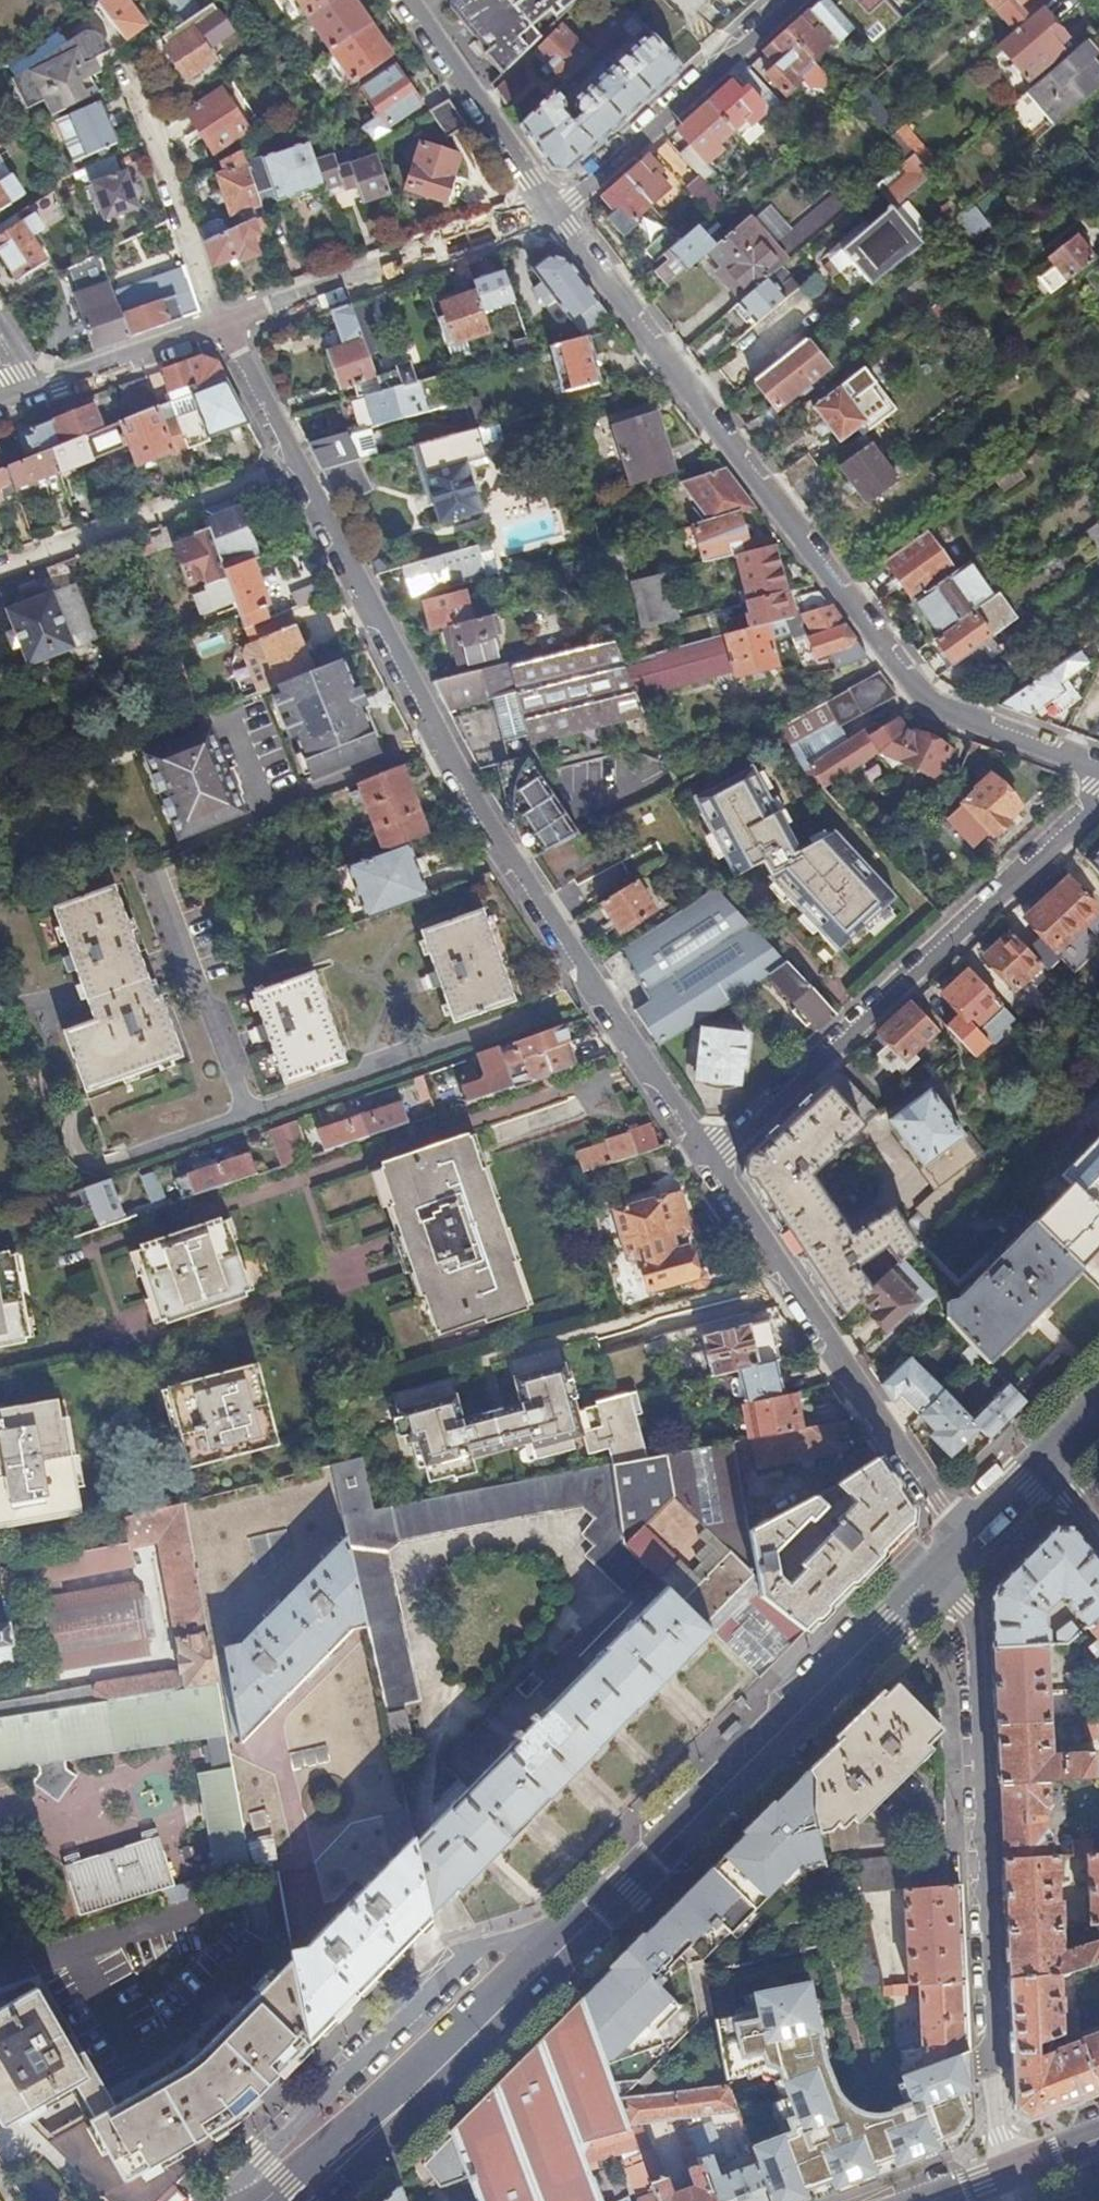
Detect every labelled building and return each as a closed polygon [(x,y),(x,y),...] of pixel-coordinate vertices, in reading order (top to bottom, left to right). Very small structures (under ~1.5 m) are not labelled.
[(97,3),(98,4),(110,21),(111,21),(125,38),(125,40),(145,26),(129,4),(135,0),(101,0),(97,3)] [(178,27),(201,12),(192,0),(160,0),(178,27)] [(308,18),(335,0),(296,0),(308,18)] [(308,18),(331,51),(370,24),(354,0),(335,0),(308,18)] [(478,46),(501,75),(547,30),(578,0),(521,0),(514,6),(509,0),(450,0),(449,2),(449,5),(450,8),(478,40),(477,41),(477,44),(478,46)] [(586,33),(599,46),(608,37),(632,14),(618,0),(586,33)] [(632,14),(644,27),(651,35),(663,48),(686,23),(663,0),(646,0),(632,14)] [(847,21),(870,48),(903,19),(886,0),(883,0),(868,14),(856,0),(828,0),(847,21)] [(868,14),(883,0),(856,0),(868,14)] [(994,11),(1007,0),(985,0),(994,11)] [(994,11),(1012,33),(1028,20),(1011,0),(1007,0),(994,11)] [(1028,20),(1040,9),(1049,2),(1047,0),(1011,0),(1028,20)] [(1058,48),(1067,40),(1040,9),(1028,20),(1012,33),(998,45),(1028,81),(1063,53),(1058,48)] [(810,11),(786,31),(812,59),(830,43),(818,30),(823,26),(810,11)] [(632,14),(608,37),(599,46),(591,54),(592,55),(598,61),(628,33),(630,35),(635,35),(644,27),(632,14)] [(339,73),(343,70),(352,82),(391,55),(370,24),(331,51),(339,62),(334,65),(339,73)] [(561,24),(533,52),(564,83),(592,55),(591,54),(561,24)] [(186,81),(181,84),(189,98),(224,75),(204,46),(210,41),(204,33),(198,37),(193,29),(163,48),(186,81)] [(802,80),(796,74),(812,59),(786,31),(764,52),(777,66),(767,74),(784,95),(802,80)] [(68,43),(12,81),(22,101),(39,92),(42,99),(51,117),(101,92),(93,75),(99,72),(92,59),(88,51),(95,48),(94,46),(103,41),(101,38),(99,36),(95,35),(90,33),(86,33),(82,34),(79,36),(68,43)] [(563,109),(563,104),(554,93),(553,93),(520,126),(549,168),(567,171),(612,130),(682,68),(663,48),(651,35),(627,56),(624,53),(611,65),(614,68),(575,103),(574,111),(578,117),(573,121),(563,109)] [(94,46),(95,48),(88,51),(92,59),(108,51),(103,41),(94,46)] [(1085,42),(1027,91),(1051,119),(1056,125),(1098,89),(1098,70),(1091,60),(1097,55),(1085,42)] [(286,62),(276,65),(283,84),(292,78),(286,62)] [(361,129),(371,144),(392,132),(388,127),(421,104),(395,67),(362,90),(378,113),(376,118),(361,129)] [(753,95),(763,106),(764,112),(756,120),(751,114),(733,130),(747,145),(786,110),(747,67),(731,82),(747,99),(753,95)] [(527,81),(516,68),(494,89),(505,104),(527,81)] [(731,82),(708,102),(733,130),(751,114),(756,120),(764,112),(763,106),(753,95),(747,99),(731,82)] [(863,89),(855,95),(883,128),(891,121),(863,89)] [(247,131),(220,91),(187,113),(213,153),(247,131)] [(42,99),(39,92),(22,101),(26,107),(42,99)] [(429,111),(448,137),(466,125),(449,99),(429,111)] [(98,102),(68,115),(78,139),(64,145),(72,162),(117,143),(98,102)] [(697,136),(689,144),(689,145),(706,163),(722,149),(717,144),(733,130),(708,102),(686,123),(697,136)] [(68,115),(54,122),(64,145),(78,139),(68,115)] [(904,125),(895,132),(914,154),(931,174),(939,167),(904,125)] [(267,157),(246,165),(260,203),(275,198),(276,202),(323,186),(314,161),(308,143),(267,157)] [(347,160),(348,160),(350,165),(376,156),(371,144),(356,153),(352,148),(343,151),(345,156),(346,156),(347,160)] [(444,201),(459,157),(420,145),(406,189),(444,201)] [(689,145),(679,154),(700,178),(710,169),(706,163),(689,145)] [(343,151),(314,161),(323,186),(325,189),(342,183),(344,191),(356,187),(362,204),(389,194),(376,156),(350,165),(348,160),(347,160),(346,156),(345,156),(343,151)] [(230,217),(239,214),(243,226),(264,217),(263,214),(260,203),(246,165),(242,152),(220,163),(224,172),(215,176),(230,217)] [(890,206),(884,211),(886,213),(931,174),(914,154),(899,168),(904,174),(880,195),(890,206)] [(125,171),(121,173),(114,155),(85,167),(88,176),(104,219),(138,208),(125,171)] [(648,156),(625,176),(650,204),(668,189),(657,176),(662,171),(648,156)] [(0,159),(0,210),(23,195),(0,159)] [(85,167),(70,174),(74,182),(88,176),(85,167)] [(70,174),(50,182),(53,189),(54,191),(74,182),(70,174)] [(832,277),(849,263),(869,287),(944,226),(954,217),(962,211),(931,174),(886,213),(837,255),(823,267),(832,277)] [(638,224),(633,219),(650,204),(625,176),(603,196),(615,211),(606,218),(607,220),(609,218),(624,236),(638,224)] [(700,178),(689,188),(712,213),(723,204),(700,178)] [(30,237),(65,215),(54,191),(53,189),(0,224),(0,229),(2,233),(0,235),(0,256),(16,281),(46,261),(30,237)] [(750,216),(717,244),(704,255),(718,272),(724,267),(733,276),(726,282),(742,300),(783,265),(800,251),(848,210),(835,194),(793,230),(771,205),(753,220),(750,216)] [(275,198),(260,203),(263,214),(278,208),(276,202),(275,198)] [(962,211),(954,217),(971,238),(988,224),(972,203),(962,211)] [(229,232),(204,242),(213,267),(237,258),(239,262),(259,255),(252,237),(259,236),(258,233),(268,228),(264,217),(243,226),(229,232)] [(216,220),(198,226),(204,242),(229,232),(225,222),(216,220)] [(674,256),(657,271),(669,286),(704,255),(717,244),(699,223),(681,239),(669,250),(674,256)] [(671,228),(646,250),(656,262),(669,250),(681,239),(671,228)] [(1054,268),(1040,280),(1051,293),(1095,259),(1076,234),(1065,242),(1061,237),(1053,243),(1057,248),(1046,257),(1054,268)] [(85,311),(80,313),(94,349),(130,336),(121,315),(113,294),(98,253),(87,259),(83,262),(93,289),(78,294),(85,311)] [(580,332),(583,339),(585,338),(589,337),(618,329),(568,262),(548,256),(531,268),(542,283),(533,289),(546,307),(554,301),(571,321),(572,321),(580,332)] [(801,286),(783,265),(742,300),(738,304),(756,324),(801,286)] [(724,267),(718,272),(726,282),(733,276),(724,267)] [(182,318),(199,312),(184,268),(151,280),(159,302),(174,296),(182,318)] [(473,281),(477,292),(484,312),(515,301),(504,271),(473,281)] [(113,294),(121,315),(130,336),(182,318),(174,296),(159,302),(151,280),(113,294)] [(445,316),(438,318),(447,345),(458,342),(462,354),(495,343),(484,312),(477,292),(441,304),(445,316)] [(367,299),(351,304),(360,330),(376,325),(367,299)] [(340,389),(353,385),(357,397),(367,396),(382,392),(376,377),(367,351),(360,330),(351,304),(331,311),(342,345),(326,349),(340,389)] [(376,325),(360,330),(367,351),(375,348),(374,344),(382,342),(376,325)] [(527,337),(514,340),(519,354),(532,351),(527,337)] [(562,393),(601,382),(589,337),(585,338),(583,339),(550,348),(562,393)] [(829,368),(806,339),(753,381),(777,409),(829,368)] [(169,392),(196,383),(199,390),(226,379),(217,362),(201,356),(162,369),(169,392)] [(382,392),(367,396),(375,425),(427,411),(419,381),(416,382),(409,364),(397,368),(398,369),(376,377),(382,392)] [(199,390),(171,400),(189,448),(208,440),(207,437),(249,423),(226,379),(199,390)] [(129,380),(121,383),(132,416),(156,406),(153,396),(137,403),(129,380)] [(859,426),(863,432),(882,418),(895,409),(876,383),(851,401),(841,387),(813,407),(839,441),(859,426)] [(466,400),(464,400),(473,430),(487,426),(478,396),(466,400)] [(170,451),(171,454),(189,448),(171,400),(156,406),(132,416),(121,421),(137,464),(170,451)] [(464,400),(451,404),(459,434),(473,430),(464,400)] [(41,449),(102,425),(94,403),(33,428),(41,449)] [(674,471),(656,414),(615,426),(632,484),(674,471)] [(496,432),(502,430),(500,423),(487,426),(473,430),(459,434),(416,445),(441,524),(482,512),(467,462),(487,456),(483,443),(498,439),(496,432)] [(369,426),(309,442),(323,470),(360,460),(374,456),(379,455),(369,426)] [(871,442),(865,433),(834,456),(841,465),(870,443),(871,442)] [(52,449),(60,471),(61,472),(62,472),(64,474),(76,469),(75,467),(94,459),(86,435),(52,449)] [(867,504),(898,481),(870,443),(841,465),(839,467),(867,504)] [(52,449),(9,466),(16,488),(44,478),(50,497),(68,492),(61,472),(60,471),(52,449)] [(323,470),(334,490),(369,477),(367,474),(381,470),(374,456),(360,460),(323,470)] [(9,483),(3,468),(1,469),(0,469),(0,487),(9,483)] [(724,468),(681,482),(710,521),(739,511),(753,507),(724,468)] [(229,500),(202,510),(206,522),(207,521),(233,510),(229,500)] [(207,521),(209,527),(220,559),(253,547),(255,546),(240,507),(233,510),(207,521)] [(710,521),(693,526),(704,563),(735,555),(751,551),(739,511),(710,521)] [(1082,535),(1098,559),(1098,558),(1098,526),(1097,524),(1082,535)] [(195,593),(203,613),(236,601),(224,571),(220,559),(209,527),(194,533),(196,538),(175,546),(189,583),(204,578),(208,588),(195,593)] [(927,531),(884,561),(913,602),(917,600),(956,572),(927,531)] [(487,543),(477,546),(481,558),(491,555),(487,543)] [(751,551),(735,555),(748,602),(787,592),(774,544),(751,551)] [(451,587),(449,580),(486,571),(481,558),(477,546),(420,562),(402,567),(412,597),(451,587)] [(257,558),(253,547),(220,559),(224,571),(255,558),(257,558)] [(628,548),(604,553),(612,586),(629,581),(635,580),(628,548)] [(491,555),(481,558),(486,571),(488,577),(491,576),(495,580),(499,579),(491,555)] [(255,558),(224,571),(236,601),(241,615),(245,626),(267,617),(263,608),(271,605),(255,558)] [(372,563),(377,574),(388,570),(382,558),(372,563)] [(956,572),(917,600),(941,635),(993,598),(968,563),(956,572)] [(635,580),(629,581),(641,629),(679,620),(667,572),(635,580)] [(329,575),(291,591),(297,605),(337,589),(329,575)] [(29,664),(97,637),(75,582),(7,608),(29,664)] [(467,590),(423,601),(431,632),(445,628),(474,621),(467,590)] [(751,614),(724,622),(727,634),(767,623),(775,621),(785,618),(829,607),(818,592),(789,599),(787,592),(748,602),(751,614)] [(1001,593),(993,598),(941,635),(928,644),(933,650),(939,645),(943,651),(939,654),(938,653),(925,662),(937,677),(965,656),(991,637),(1018,617),(1001,593)] [(791,633),(780,636),(771,639),(778,665),(780,671),(786,669),(804,664),(804,663),(816,657),(831,652),(836,668),(868,657),(829,607),(785,618),(791,633)] [(493,638),(499,636),(494,616),(490,617),(474,621),(445,628),(450,648),(463,645),(468,664),(498,656),(493,638)] [(785,618),(775,621),(780,636),(791,633),(785,618)] [(275,685),(313,670),(295,623),(258,638),(260,640),(247,645),(244,652),(258,691),(275,685)] [(638,657),(635,658),(625,664),(639,697),(670,688),(734,671),(736,677),(778,665),(771,639),(767,623),(727,634),(666,650),(638,657)] [(197,640),(203,656),(226,648),(220,632),(197,640)] [(518,689),(530,733),(532,743),(577,731),(646,713),(639,697),(625,664),(612,637),(564,649),(570,675),(518,689)] [(1001,651),(991,637),(965,656),(974,670),(1001,651)] [(564,649),(500,665),(434,682),(449,709),(475,703),(475,700),(518,689),(570,675),(564,649)] [(1066,681),(1084,668),(1074,654),(1056,667),(1066,681)] [(275,685),(310,773),(311,777),(377,751),(372,737),(378,735),(367,708),(361,710),(341,659),(313,670),(275,685)] [(1074,702),(1051,670),(1000,706),(1030,717),(1053,701),(1061,712),(1074,702)] [(827,700),(841,725),(896,695),(879,672),(827,700)] [(504,741),(529,737),(530,733),(518,689),(475,700),(475,703),(493,698),(504,741)] [(826,702),(840,726),(841,725),(881,704),(882,705),(898,697),(896,695),(841,725),(827,700),(826,702)] [(826,702),(780,726),(805,772),(812,767),(851,741),(841,725),(840,726),(826,702)] [(870,729),(851,741),(812,767),(822,785),(820,786),(842,808),(897,772),(894,767),(900,761),(937,779),(951,750),(906,728),(899,718),(874,735),(870,729)] [(175,814),(170,816),(172,822),(178,838),(230,817),(223,801),(236,796),(241,795),(237,786),(239,785),(232,768),(225,770),(209,728),(145,755),(151,770),(153,776),(159,773),(175,814)] [(518,827),(521,834),(528,848),(535,859),(574,838),(580,835),(573,823),(539,770),(536,761),(533,758),(531,758),(530,756),(525,764),(523,769),(520,774),(517,784),(516,788),(515,795),(515,802),(515,810),(516,819),(518,827)] [(839,953),(898,898),(837,832),(801,852),(755,765),(695,798),(737,877),(766,862),(773,875),(770,877),(839,953)] [(12,791),(4,766),(0,768),(0,795),(12,791)] [(399,766),(358,783),(384,849),(407,841),(426,834),(399,766)] [(1009,820),(1022,808),(992,775),(976,790),(977,792),(963,804),(964,805),(948,819),(972,846),(988,832),(992,837),(1010,822),(1009,820)] [(586,856),(606,845),(595,826),(595,827),(580,835),(574,838),(586,856)] [(384,849),(346,863),(366,918),(429,896),(422,876),(419,876),(413,859),(407,841),(384,849)] [(1088,863),(1098,875),(1098,853),(1088,863)] [(422,856),(413,859),(419,876),(422,876),(428,873),(422,856)] [(1097,944),(1082,927),(1098,912),(1068,879),(1051,894),(1034,909),(1035,910),(1024,919),(1070,969),(1097,944)] [(621,933),(654,912),(636,881),(602,902),(621,933)] [(183,1056),(162,994),(155,996),(116,885),(55,906),(72,954),(64,957),(69,972),(77,969),(94,1019),(64,1030),(86,1091),(183,1056)] [(621,950),(651,1000),(634,1012),(657,1048),(732,1001),(770,977),(789,965),(718,887),(700,899),(621,950)] [(454,1024),(517,1002),(483,908),(422,931),(436,972),(428,975),(433,989),(441,986),(454,1024)] [(983,958),(1014,991),(1041,966),(1010,932),(993,947),(994,948),(983,958)] [(807,1024),(810,1022),(818,1031),(835,1015),(789,965),(770,977),(797,1008),(795,1010),(795,1014),(804,1022),(807,1024)] [(942,996),(951,1005),(962,1017),(948,1029),(959,1041),(977,1061),(978,1053),(987,1044),(988,1045),(989,1044),(990,1044),(995,1045),(1002,1038),(1001,1033),(1015,1020),(969,969),(952,985),(952,986),(942,996)] [(285,1084),(347,1061),(314,971),(263,989),(262,986),(256,988),(257,991),(254,992),(265,1024),(257,1027),(262,1041),(270,1038),(285,1084)] [(915,1052),(925,1064),(948,1042),(912,1002),(879,1034),(904,1062),(915,1052)] [(514,1042),(516,1049),(503,1053),(507,1064),(524,1059),(564,1045),(570,1043),(570,1042),(564,1025),(514,1042)] [(746,1052),(745,1052),(746,1037),(698,1031),(695,1048),(701,1048),(697,1077),(698,1079),(699,1081),(702,1084),(706,1087),(709,1088),(715,1089),(722,1090),(726,1090),(729,1090),(732,1090),(734,1089),(736,1087),(738,1084),(739,1082),(741,1066),(744,1066),(746,1052)] [(527,1067),(518,1070),(522,1082),(571,1066),(564,1045),(524,1059),(527,1067)] [(491,1056),(479,1059),(485,1077),(491,1093),(514,1085),(507,1064),(503,1053),(500,1046),(489,1050),(491,1056)] [(818,1289),(818,1290),(838,1320),(860,1298),(869,1289),(855,1268),(867,1260),(870,1270),(879,1281),(898,1263),(902,1259),(909,1252),(915,1247),(892,1209),(850,1235),(810,1175),(822,1163),(862,1126),(878,1114),(839,1071),(812,1096),(746,1158),(743,1174),(761,1201),(818,1289)] [(485,1077),(461,1085),(466,1101),(491,1093),(485,1077)] [(918,1212),(914,1216),(929,1234),(987,1180),(996,1171),(968,1133),(963,1136),(929,1090),(889,1121),(923,1166),(918,1170),(933,1191),(915,1208),(918,1212)] [(369,1112),(371,1117),(362,1120),(367,1136),(408,1122),(401,1100),(369,1112)] [(349,1119),(318,1129),(324,1150),(367,1136),(362,1120),(350,1124),(349,1119)] [(294,1120),(284,1124),(291,1146),(301,1143),(294,1120)] [(629,1134),(576,1151),(582,1171),(660,1145),(651,1121),(628,1129),(629,1134)] [(284,1124),(270,1129),(282,1164),(296,1160),(291,1146),(284,1124)] [(484,1323),(527,1309),(468,1134),(380,1163),(437,1334),(483,1318),(484,1323)] [(221,1156),(216,1158),(225,1184),(256,1173),(250,1153),(223,1162),(221,1156)] [(212,1165),(174,1178),(181,1199),(225,1184),(216,1158),(211,1160),(212,1165)] [(151,1170),(140,1174),(148,1195),(159,1191),(151,1170)] [(80,1188),(84,1212),(68,1219),(71,1236),(123,1218),(109,1178),(80,1188)] [(682,1229),(675,1230),(666,1197),(616,1210),(628,1255),(636,1252),(647,1291),(689,1280),(692,1286),(697,1289),(704,1287),(707,1281),(705,1273),(700,1270),(694,1271),(682,1229)] [(37,1204),(22,1207),(24,1217),(39,1214),(37,1204)] [(1003,1224),(1018,1239),(955,1302),(954,1302),(950,1303),(947,1312),(946,1319),(949,1323),(970,1347),(980,1358),(981,1358),(987,1364),(1080,1271),(1017,1210),(1003,1224)] [(170,1321),(249,1293),(223,1216),(144,1242),(170,1321)] [(26,1341),(8,1250),(0,1252),(0,1347),(26,1341)] [(902,1259),(898,1263),(931,1300),(935,1296),(902,1259)] [(879,1281),(869,1289),(860,1298),(872,1311),(870,1314),(886,1332),(918,1302),(922,1308),(931,1300),(898,1263),(879,1281)] [(769,1320),(703,1336),(709,1364),(712,1375),(712,1376),(738,1370),(776,1361),(778,1360),(769,1320)] [(588,1455),(610,1449),(613,1463),(613,1464),(648,1458),(630,1393),(595,1402),(596,1405),(577,1410),(574,1398),(571,1398),(566,1380),(569,1380),(560,1345),(509,1359),(520,1403),(462,1419),(451,1377),(392,1392),(405,1444),(417,1441),(428,1482),(453,1476),(454,1478),(477,1472),(473,1458),(532,1443),(537,1459),(576,1449),(574,1440),(583,1437),(588,1455)] [(970,1347),(960,1356),(970,1368),(980,1358),(970,1347)] [(910,1358),(881,1386),(893,1404),(901,1397),(918,1416),(943,1392),(943,1393),(944,1392),(910,1358)] [(776,1361),(738,1370),(745,1404),(784,1396),(776,1361)] [(188,1468),(277,1444),(255,1364),(165,1387),(166,1390),(172,1388),(193,1464),(187,1465),(188,1468)] [(709,1364),(690,1368),(693,1379),(712,1375),(709,1364)] [(1027,1404),(1006,1382),(969,1419),(979,1429),(991,1441),(1027,1404)] [(928,1437),(949,1458),(979,1429),(969,1419),(943,1393),(943,1392),(918,1416),(919,1416),(934,1432),(928,1437)] [(784,1396),(745,1404),(752,1440),(800,1430),(792,1394),(784,1396)] [(73,1489),(57,1401),(0,1410),(0,1528),(81,1514),(77,1488),(73,1489)] [(752,1440),(734,1444),(739,1469),(757,1466),(758,1469),(840,1453),(834,1422),(800,1430),(752,1440)] [(612,1464),(624,1545),(646,1568),(667,1587),(714,1633),(759,1678),(805,1631),(761,1596),(750,1531),(739,1469),(734,1444),(648,1458),(613,1464),(613,1463),(612,1464)] [(374,1509),(362,1455),(348,1459),(331,1463),(356,1580),(385,1708),(419,1700),(393,1578),(387,1551),(399,1541),(468,1528),(569,1510),(583,1507),(596,1518),(583,1534),(595,1546),(587,1555),(624,1591),(646,1568),(624,1545),(612,1464),(532,1479),(428,1499),(374,1509)] [(820,1501),(833,1495),(830,1489),(750,1531),(761,1596),(805,1631),(867,1567),(909,1525),(911,1509),(878,1458),(837,1486),(853,1502),(836,1519),(838,1521),(836,1523),(839,1525),(799,1565),(802,1568),(787,1583),(776,1572),(773,1554),(808,1519),(810,1521),(812,1521),(824,1510),(825,1507),(820,1501)] [(215,1683),(232,1776),(245,1847),(250,1878),(276,1871),(285,1924),(292,1959),(301,2001),(300,2002),(307,2045),(379,1970),(431,1918),(415,1843),(391,1739),(386,1713),(385,1708),(356,1580),(331,1463),(239,1487),(184,1501),(215,1683)] [(172,1671),(98,1684),(95,1691),(33,1701),(35,1712),(119,1698),(206,1684),(215,1683),(184,1501),(125,1516),(125,1517),(128,1539),(130,1538),(165,1530),(184,1637),(177,1638),(184,1677),(172,1671)] [(125,1517),(96,1522),(100,1548),(129,1543),(128,1539),(125,1517)] [(1054,1524),(1028,1550),(994,1584),(991,1590),(989,1594),(988,1600),(990,1645),(1046,1643),(1045,1632),(1045,1630),(1042,1627),(1040,1610),(1057,1595),(1062,1596),(1066,1596),(1068,1598),(1068,1601),(1068,1604),(1086,1625),(1098,1614),(1098,1561),(1070,1525),(1054,1524)] [(100,1548),(32,1561),(36,1583),(76,1575),(134,1564),(130,1538),(128,1539),(129,1543),(100,1548)] [(0,1567),(0,1569),(4,1588),(36,1583),(32,1561),(0,1567)] [(35,1604),(35,1629),(43,1670),(155,1651),(144,1584),(35,1604)] [(442,1763),(468,1789),(415,1843),(431,1918),(432,1920),(456,1894),(520,1830),(577,1773),(635,1713),(714,1633),(667,1587),(601,1654),(542,1714),(516,1689),(442,1763)] [(1098,1652),(1098,1614),(1086,1625),(1098,1640),(1090,1647),(1096,1654),(1098,1652)] [(1069,1622),(1057,1632),(1057,1643),(1066,1642),(1078,1632),(1069,1622)] [(11,1662),(13,1660),(10,1645),(13,1642),(10,1625),(7,1624),(0,1625),(0,1663),(11,1662)] [(1046,1643),(990,1645),(992,1687),(994,1721),(1049,1719),(1049,1710),(1061,1709),(1061,1698),(1054,1699),(1048,1699),(1048,1690),(1047,1662),(1046,1643)] [(865,1709),(838,1736),(806,1767),(810,1776),(809,1807),(816,1831),(827,1829),(841,1815),(845,1820),(849,1816),(863,1803),(911,1756),(925,1742),(940,1728),(921,1710),(930,1701),(917,1687),(908,1696),(894,1681),(865,1709)] [(0,1717),(0,1740),(35,1734),(36,1744),(29,1753),(53,1770),(64,1768),(80,1745),(70,1738),(69,1729),(125,1719),(203,1707),(209,1739),(195,1742),(210,1834),(214,1853),(245,1847),(232,1776),(215,1683),(206,1684),(119,1698),(35,1712),(19,1714),(0,1717)] [(19,1714),(35,1712),(33,1701),(95,1691),(94,1686),(46,1694),(46,1695),(0,1702),(0,1717),(19,1714)] [(1083,1689),(1070,1694),(1080,1718),(1081,1718),(1094,1717),(1083,1689)] [(404,1709),(386,1713),(391,1739),(409,1735),(404,1709)] [(1097,1743),(1098,1743),(1098,1731),(1094,1717),(1081,1718),(1089,1742),(1095,1739),(1097,1743)] [(994,1721),(997,1782),(1048,1780),(1098,1777),(1098,1765),(1095,1766),(1094,1750),(1051,1752),(1049,1719),(994,1721)] [(915,1760),(911,1756),(863,1803),(867,1807),(915,1760)] [(810,1776),(806,1767),(781,1792),(731,1843),(626,1950),(583,1995),(620,2097),(712,2004),(703,1957),(794,1863),(822,1856),(816,1831),(809,1807),(810,1776)] [(1048,1780),(997,1782),(1001,1857),(1051,1853),(1051,1835),(1045,1827),(1043,1807),(1049,1800),(1048,1780)] [(173,1884),(159,1838),(68,1866),(82,1912),(166,1886),(171,1902),(188,1896),(208,1890),(203,1875),(173,1884)] [(1072,1841),(1073,1852),(1083,1852),(1098,1851),(1098,1839),(1072,1841)] [(946,1850),(858,1858),(861,1891),(903,1888),(948,1884),(946,1850)] [(1083,1852),(1088,1923),(1098,1923),(1098,1851),(1083,1852)] [(1051,1853),(1001,1857),(1005,1928),(1072,1924),(1072,1917),(1065,1917),(1065,1909),(1059,1909),(1059,1903),(1056,1896),(1055,1883),(1058,1875),(1057,1853),(1051,1853)] [(948,1884),(903,1888),(907,1983),(964,1980),(959,1883),(948,1884)] [(836,1908),(843,1937),(856,1987),(883,1984),(861,1891),(832,1893),(833,1898),(836,1908)] [(1005,1928),(1007,1977),(1057,1972),(1075,1966),(1098,1959),(1098,1937),(1056,1952),(1062,1944),(1061,1943),(1060,1934),(1067,1934),(1072,1934),(1072,1924),(1005,1928)] [(307,2045),(300,2002),(301,2001),(292,1959),(214,2034),(185,2062),(177,2069),(120,2102),(107,2110),(87,2077),(95,2072),(72,2035),(65,2038),(35,1988),(0,2008),(0,2122),(1,2125),(22,2113),(74,2164),(102,2193),(101,2194),(109,2200),(152,2200),(170,2183),(180,2174),(226,2127),(224,2121),(231,2115),(242,2106),(256,2093),(283,2066),(307,2045)] [(1028,2117),(1098,2091),(1078,2037),(1075,1966),(1057,1972),(1007,1977),(1014,2108),(1028,2117)] [(922,2048),(898,2050),(902,2073),(967,2050),(964,1980),(907,1983),(892,1984),(892,1994),(919,1992),(922,2048)] [(771,2200),(806,2200),(957,2144),(971,2121),(967,2050),(902,2073),(912,2103),(890,2111),(887,2112),(883,2113),(880,2113),(877,2113),(874,2113),(871,2113),(867,2112),(864,2111),(859,2110),(855,2108),(852,2106),(849,2104),(847,2102),(844,2100),(842,2097),(839,2094),(837,2091),(836,2087),(834,2084),(832,2080),(831,2076),(830,2073),(829,2069),(827,2066),(826,2063),(825,2059),(808,1981),(754,1992),(758,2010),(715,2018),(726,2078),(775,2059),(788,2094),(780,2097),(792,2130),(750,2146),(756,2162),(771,2200)] [(474,2106),(448,2132),(466,2177),(475,2200),(603,2200),(591,2171),(585,2153),(589,2143),(633,2131),(630,2123),(620,2097),(583,1995),(474,2106)] [(1078,2037),(1098,2091),(1098,2090),(1098,2030),(1078,2037)] [(727,2084),(674,2090),(684,2117),(737,2111),(728,2087),(727,2084)] [(629,2095),(620,2097),(630,2123),(684,2117),(674,2090),(629,2095)] [(701,2164),(715,2200),(771,2200),(756,2162),(719,2176),(714,2165),(725,2161),(710,2120),(687,2128),(701,2164)] [(641,2153),(633,2131),(589,2143),(585,2153),(591,2171),(598,2167),(596,2159),(623,2151),(626,2160),(624,2160),(639,2200),(638,2200),(659,2200),(641,2153)] [(423,2162),(440,2186),(466,2177),(448,2132),(426,2154),(423,2162)] [(641,2153),(659,2200),(715,2200),(701,2164),(690,2168),(688,2188),(671,2195),(664,2177),(663,2177),(652,2149),(641,2153)] [(398,2182),(379,2200),(405,2200),(398,2182)] [(176,2189),(170,2183),(152,2200),(163,2200),(176,2189)]
